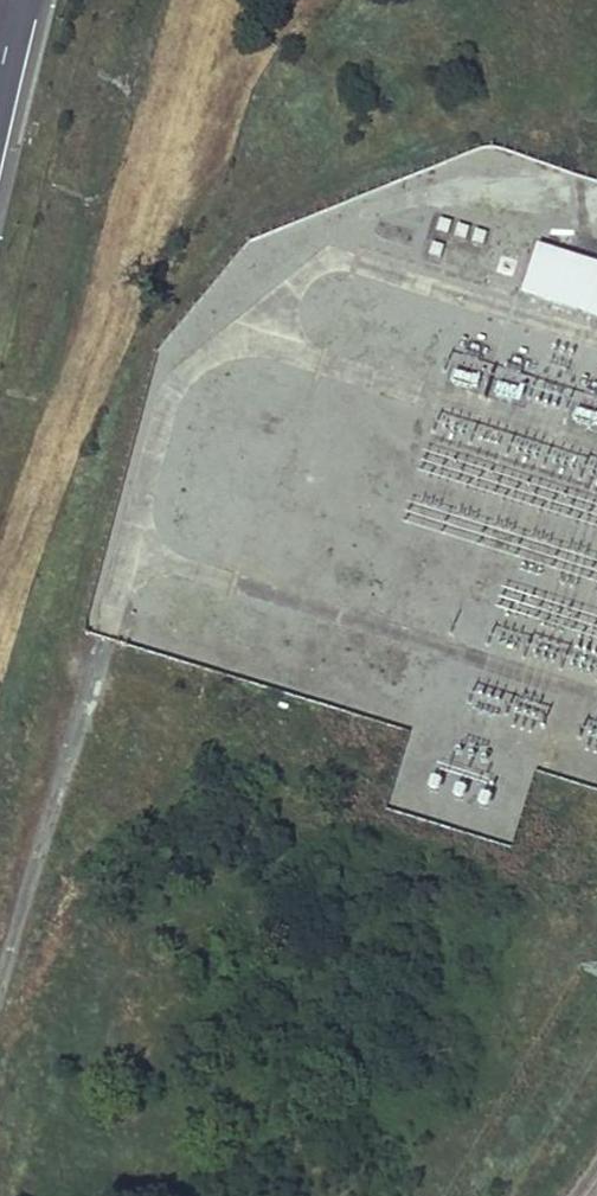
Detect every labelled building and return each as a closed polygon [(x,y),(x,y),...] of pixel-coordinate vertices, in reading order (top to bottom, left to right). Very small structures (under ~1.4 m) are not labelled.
[(541,246),(525,294),(596,316),(596,264),(541,246)] [(397,333),(329,311),(318,343),(387,365),(397,333)]
